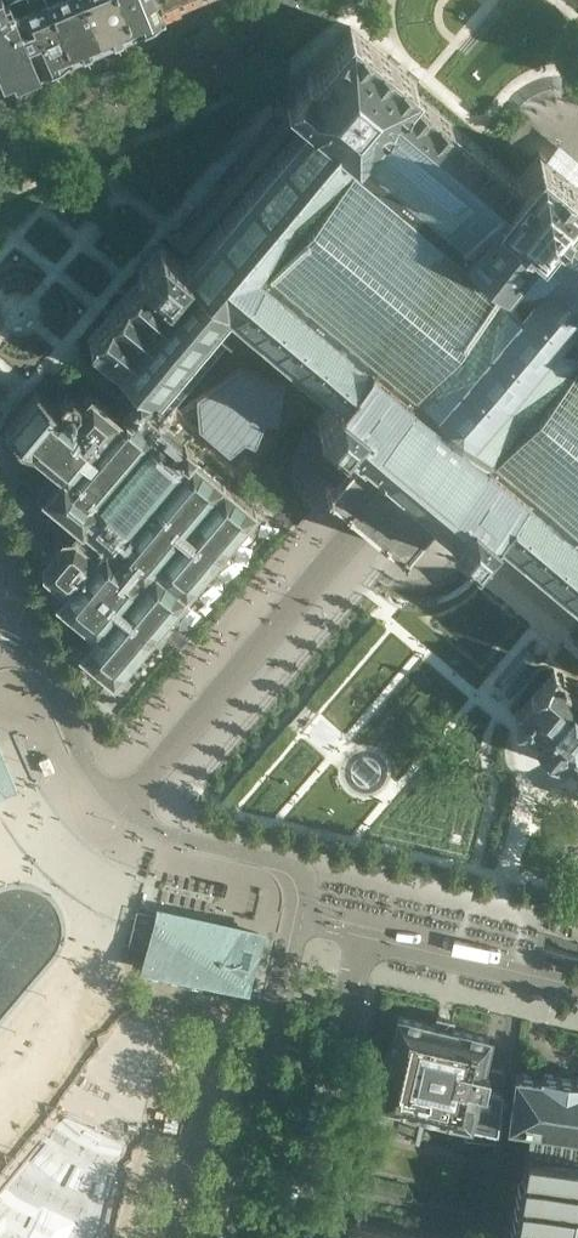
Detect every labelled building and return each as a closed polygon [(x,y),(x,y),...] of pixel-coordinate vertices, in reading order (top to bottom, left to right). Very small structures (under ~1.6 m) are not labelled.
[(10,0),(0,0),(0,67),(2,72),(2,74),(13,69),(15,74),(38,63),(10,0)] [(48,0),(10,0),(38,63),(39,64),(70,51),(48,0)] [(86,0),(48,0),(70,51),(102,37),(86,0)] [(121,0),(86,0),(102,37),(132,24),(121,0)] [(159,0),(121,0),(132,24),(132,25),(163,10),(159,0)] [(163,10),(166,9),(165,9),(176,4),(176,3),(178,2),(177,0),(159,0),(163,10)] [(5,428),(31,451),(32,450),(60,474),(59,476),(34,468),(33,468),(32,468),(31,468),(30,468),(29,468),(28,468),(28,469),(27,469),(26,470),(25,470),(25,471),(24,472),(23,473),(23,474),(22,475),(22,476),(22,477),(22,478),(22,479),(23,479),(23,480),(23,481),(24,482),(24,483),(25,483),(26,484),(27,485),(28,485),(29,486),(30,486),(31,486),(32,486),(33,486),(34,486),(34,485),(35,485),(36,484),(37,484),(38,483),(39,482),(39,481),(40,480),(45,492),(43,495),(81,527),(82,529),(105,502),(100,497),(154,433),(151,430),(158,421),(165,427),(195,424),(229,452),(244,439),(255,443),(265,419),(277,420),(284,381),(239,364),(179,409),(175,406),(170,402),(224,337),(229,341),(230,341),(230,340),(231,340),(231,339),(245,322),(253,329),(260,335),(334,397),(317,418),(317,419),(342,439),(343,438),(358,449),(331,481),(330,481),(330,482),(329,481),(324,488),(330,494),(331,493),(332,494),(342,502),(342,503),(343,503),(342,504),(343,504),(343,505),(343,506),(343,507),(344,508),(345,508),(346,509),(346,508),(347,508),(348,508),(348,509),(348,508),(349,509),(349,510),(350,510),(350,511),(351,511),(351,510),(352,510),(377,531),(377,532),(377,533),(378,533),(378,534),(379,533),(380,534),(379,534),(380,535),(379,535),(379,536),(380,536),(380,537),(380,538),(381,538),(381,539),(382,539),(383,539),(384,539),(385,539),(386,539),(397,548),(396,548),(397,549),(404,555),(409,548),(409,547),(409,546),(436,515),(450,526),(448,528),(473,549),(491,528),(496,532),(577,601),(577,186),(564,174),(556,167),(539,153),(535,158),(519,177),(517,176),(499,161),(414,89),(413,87),(418,82),(350,25),(312,71),(310,71),(307,68),(301,75),(289,89),(283,96),(307,116),(307,118),(232,209),(221,221),(187,262),(185,262),(161,242),(155,249),(143,263),(137,270),(141,273),(141,275),(87,339),(146,388),(141,394),(137,391),(118,415),(90,392),(82,402),(68,391),(56,406),(37,390),(5,428)] [(63,539),(61,540),(62,541),(45,561),(44,560),(43,562),(43,564),(44,564),(44,571),(44,572),(44,574),(45,575),(46,574),(60,587),(61,588),(62,588),(66,591),(58,600),(56,602),(58,604),(59,604),(76,618),(75,619),(78,621),(78,620),(95,635),(81,651),(79,653),(81,655),(82,655),(111,679),(111,680),(113,682),(115,679),(254,513),(255,513),(257,511),(191,456),(194,451),(181,440),(165,427),(158,421),(151,430),(154,433),(100,497),(105,502),(82,529),(81,527),(72,538),(64,538),(63,539)] [(542,658),(528,648),(502,683),(515,693),(542,658)] [(571,654),(569,653),(555,670),(577,689),(577,688),(577,660),(571,654)] [(577,689),(554,670),(531,696),(532,697),(525,705),(515,706),(517,723),(526,723),(539,734),(533,741),(556,760),(562,753),(575,764),(576,773),(577,773),(577,689)] [(310,715),(308,714),(313,707),(306,701),(288,722),(291,725),(295,729),(300,723),(302,725),(310,715)] [(20,792),(0,744),(0,801),(20,792)] [(153,904),(139,971),(249,994),(263,928),(153,904)] [(490,1137),(503,1070),(483,1065),(489,1036),(461,1029),(461,1030),(452,1028),(453,1020),(437,1016),(435,1024),(426,1022),(398,1015),(390,1049),(387,1052),(384,1064),(386,1068),(379,1101),(471,1120),(468,1132),(490,1137)] [(539,1069),(539,1072),(514,1069),(507,1121),(508,1121),(508,1122),(530,1125),(514,1237),(577,1237),(577,1074),(539,1069)] [(348,1220),(344,1237),(429,1237),(348,1220)]
